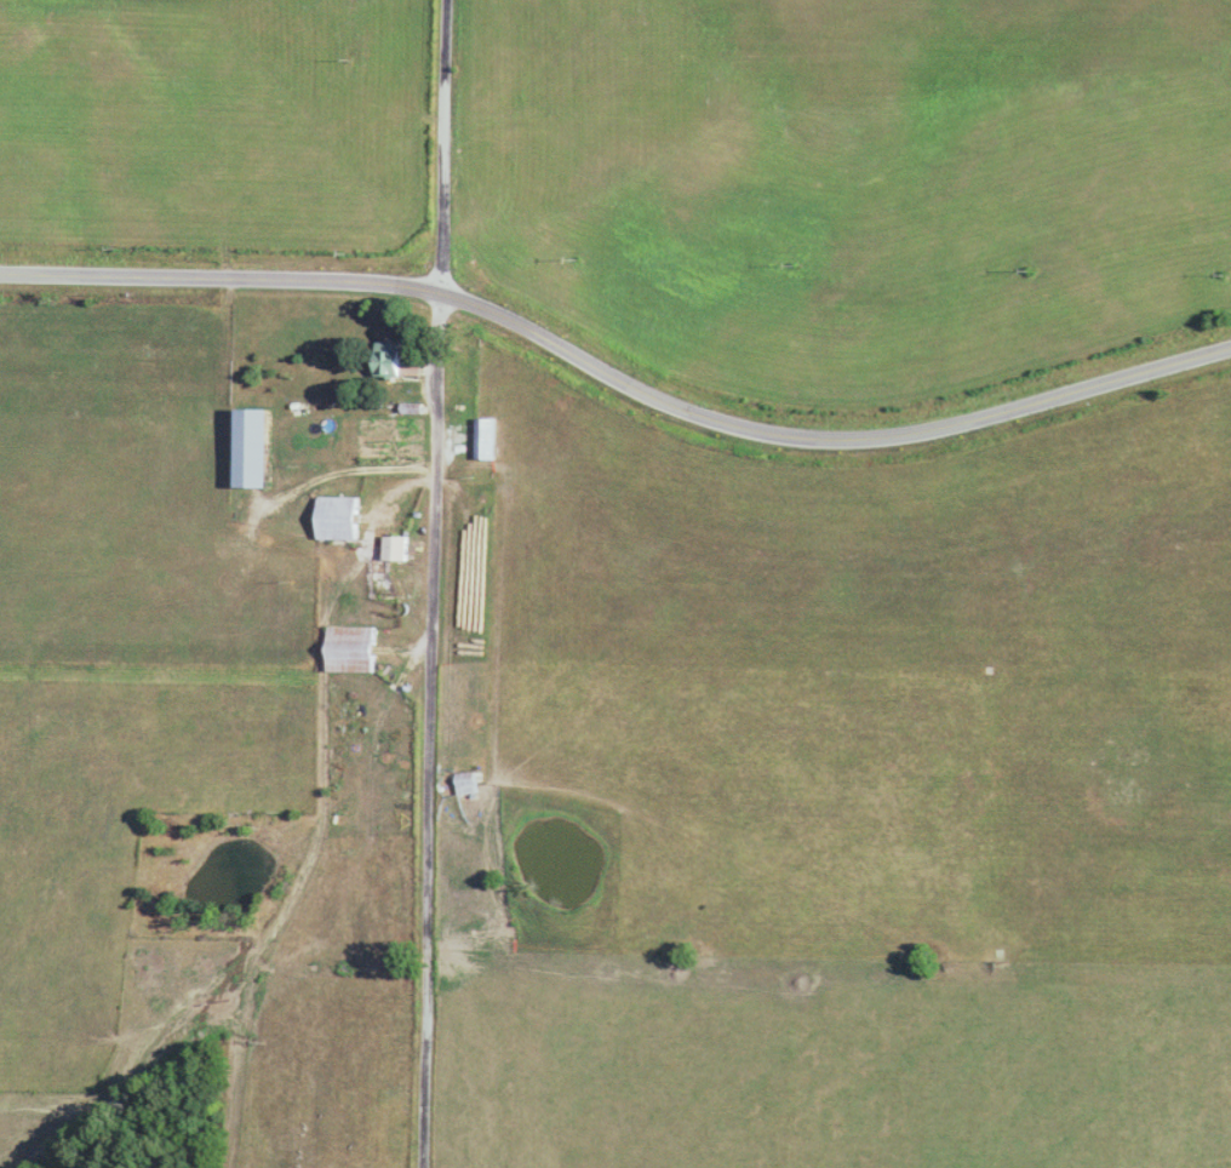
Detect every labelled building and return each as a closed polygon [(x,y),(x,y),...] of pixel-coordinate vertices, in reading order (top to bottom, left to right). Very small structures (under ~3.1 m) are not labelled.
[(380,376),(422,376),(422,366),(404,366),(404,341),(380,341),(380,376)] [(273,488),(273,409),(241,409),(241,488),(273,488)] [(495,418),(479,418),(479,459),(495,459),(495,418)] [(360,540),(360,497),(320,497),(320,540),(360,540)] [(410,560),(410,536),(388,536),(388,560),(410,560)] [(378,672),(378,627),(331,627),(331,672),(378,672)] [(463,772),(463,798),(481,798),(481,772),(463,772)]
